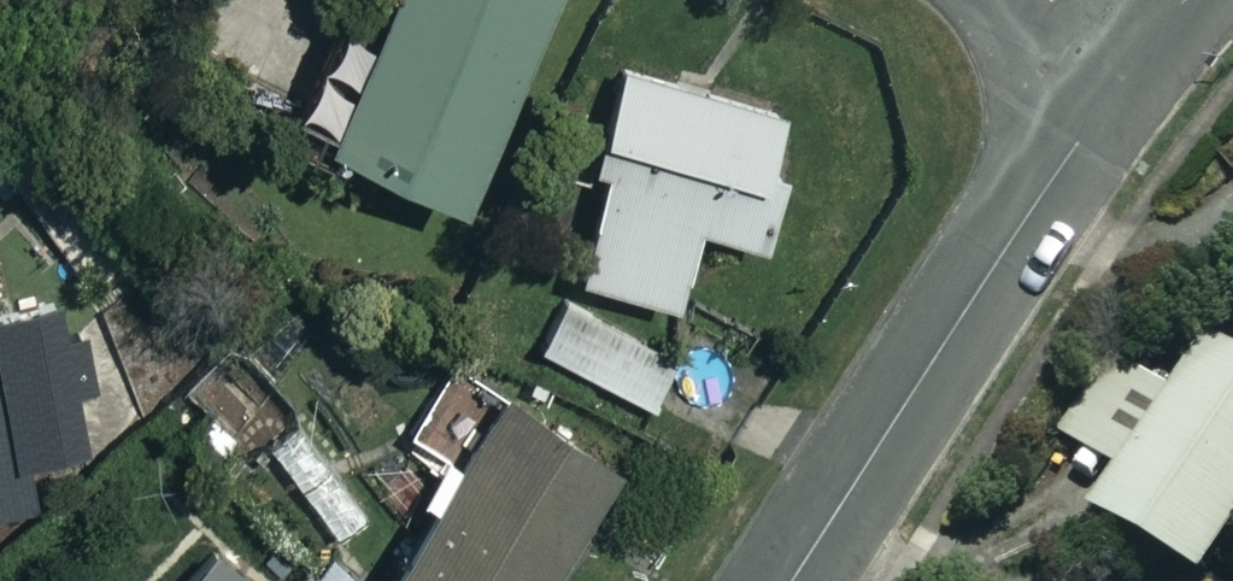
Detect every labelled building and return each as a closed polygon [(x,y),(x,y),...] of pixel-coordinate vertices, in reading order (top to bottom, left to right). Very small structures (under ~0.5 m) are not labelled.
[(308,115),(446,184),(539,0),(366,0),(308,115)] [(594,161),(571,260),(666,282),(682,215),(751,231),(783,93),(624,56),(618,79),(597,74),(577,157),(594,161)] [(47,294),(0,304),(0,499),(27,493),(18,447),(75,435),(47,294)] [(667,348),(561,294),(538,339),(645,393),(667,348)] [(1207,327),(1168,385),(1116,349),(1060,432),(1114,468),(1088,505),(1196,578),(1232,523),(1232,345),(1207,327)] [(462,356),(414,425),(450,451),(360,580),(362,580),(528,580),(612,462),(462,356)] [(367,508),(298,423),(265,450),(333,535),(367,508)] [(186,539),(150,580),(236,580),(186,539)] [(285,559),(266,580),(312,580),(285,559)]
